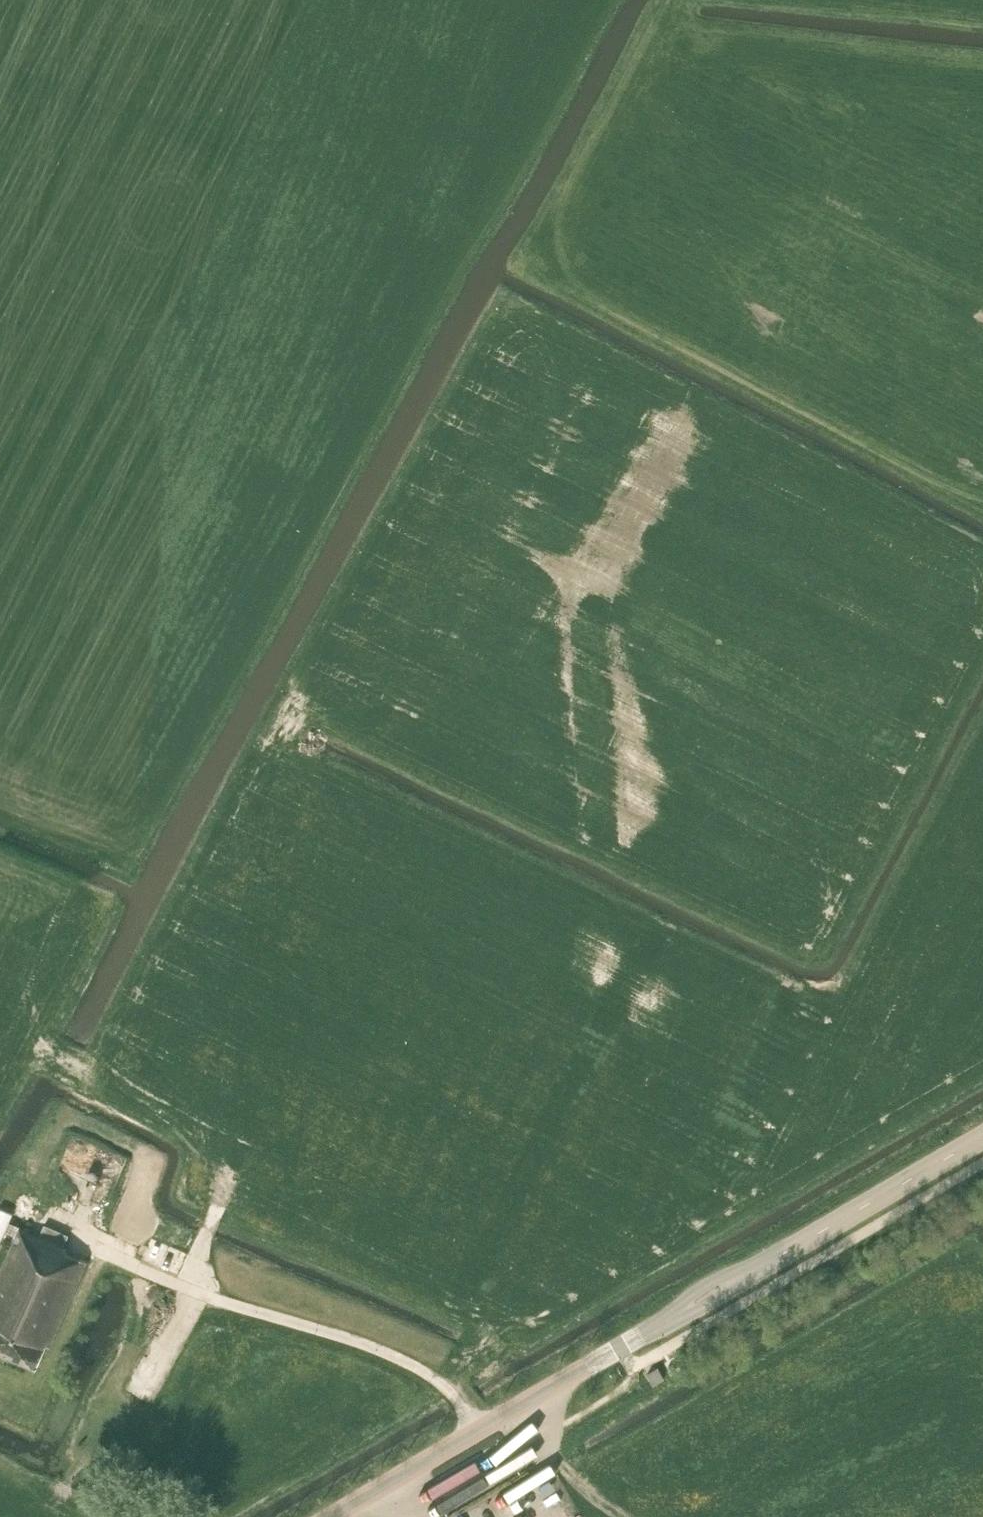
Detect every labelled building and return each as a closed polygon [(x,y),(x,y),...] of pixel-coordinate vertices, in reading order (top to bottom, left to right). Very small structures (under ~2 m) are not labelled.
[(5,1230),(16,1235),(19,1228),(8,1223),(12,1213),(0,1208),(0,1241),(5,1230)] [(66,1252),(67,1249),(63,1247),(68,1235),(45,1224),(40,1237),(19,1228),(0,1271),(0,1353),(35,1368),(45,1345),(50,1347),(87,1261),(66,1252)] [(648,1374),(654,1384),(664,1378),(658,1368),(648,1374)]
